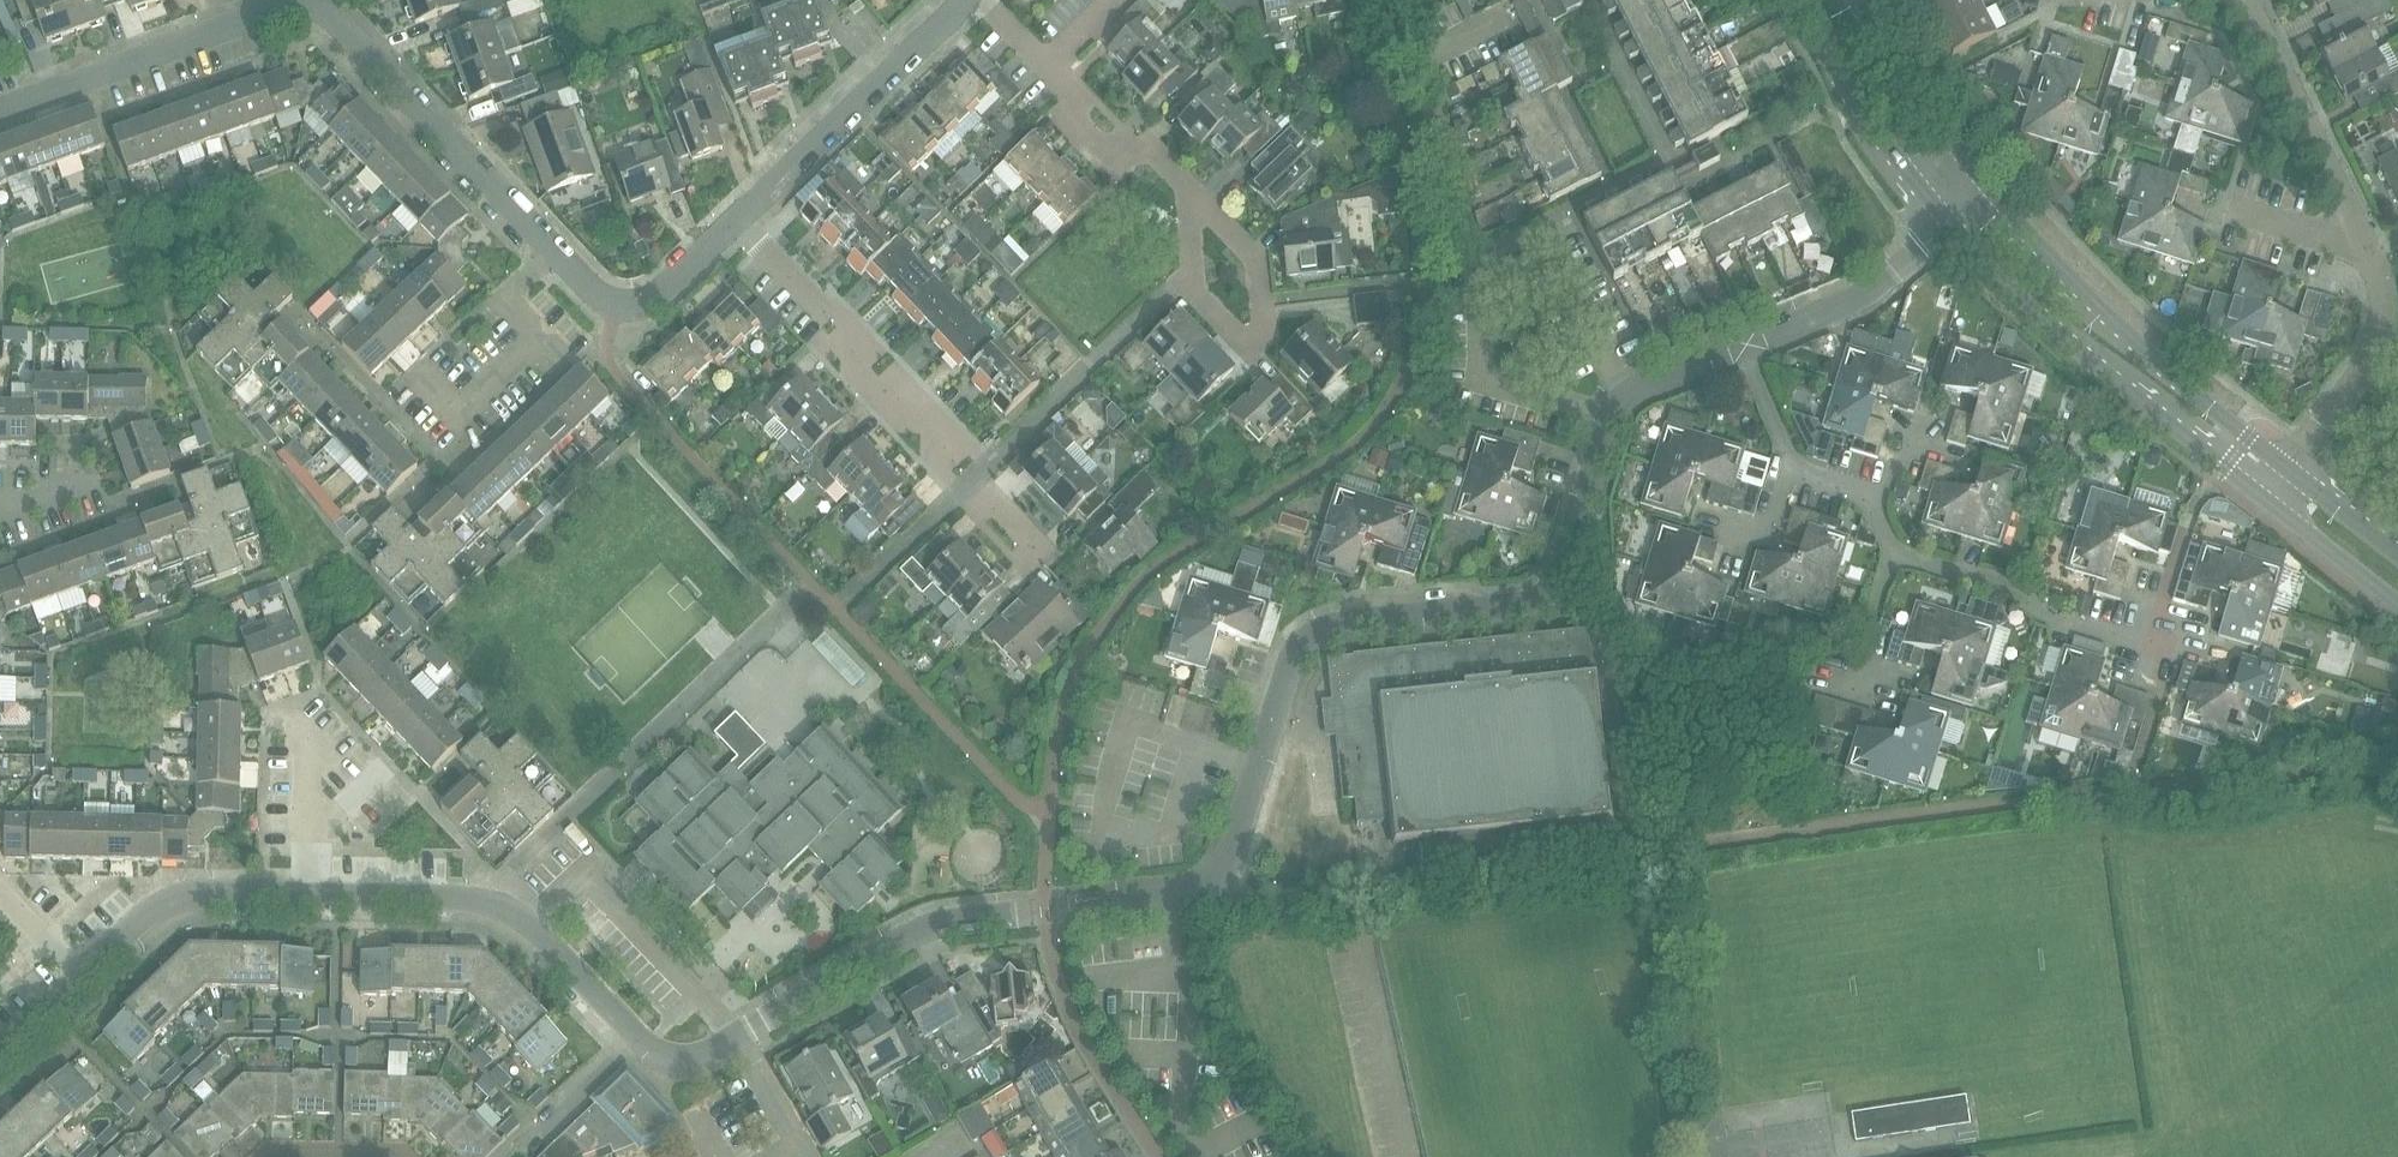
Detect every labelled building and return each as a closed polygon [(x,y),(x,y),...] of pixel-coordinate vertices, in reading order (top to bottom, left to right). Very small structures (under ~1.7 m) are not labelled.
[(39,20),(47,42),(76,32),(64,0),(16,0),(22,17),(36,12),(39,20)] [(76,32),(105,21),(98,0),(64,0),(76,32)] [(132,11),(161,0),(128,0),(132,11)] [(415,24),(460,8),(457,0),(406,0),(415,24)] [(473,18),(515,2),(514,0),(507,0),(504,1),(504,0),(477,0),(467,3),(473,18)] [(726,0),(722,0),(699,8),(702,16),(728,6),(726,0)] [(815,0),(789,10),(804,50),(817,45),(815,41),(829,36),(815,0)] [(1129,74),(1164,41),(1151,28),(1160,18),(1143,0),(1141,0),(1119,20),(1130,31),(1108,52),(1129,74)] [(1293,0),(1217,0),(1238,21),(1251,18),(1256,40),(1282,35),(1279,21),(1297,18),(1296,10),(1295,10),(1293,0)] [(1295,10),(1296,10),(1315,6),(1317,19),(1343,14),(1340,0),(1293,0),(1295,10)] [(1513,6),(1530,38),(1542,32),(1526,0),(1521,0),(1512,5),(1513,6)] [(1579,0),(1547,0),(1543,2),(1553,22),(1582,7),(1579,0)] [(1628,15),(1657,0),(1620,0),(1628,15)] [(1639,37),(1685,13),(1680,4),(1686,1),(1685,0),(1657,0),(1628,15),(1639,37)] [(1931,14),(1957,0),(1915,0),(1918,6),(1925,3),(1931,14)] [(1934,38),(1985,11),(1979,0),(1957,0),(1931,14),(1937,25),(1929,28),(1934,38)] [(2038,6),(2040,0),(2026,0),(2024,6),(2037,10),(2038,6)] [(2333,74),(2376,51),(2362,25),(2391,10),(2386,0),(2370,0),(2356,7),(2338,16),(2347,33),(2319,48),(2333,74)] [(1601,6),(1607,17),(1616,12),(1611,1),(1601,6)] [(517,6),(515,2),(473,18),(478,31),(448,42),(458,72),(501,56),(522,49),(507,10),(517,6)] [(0,5),(0,20),(3,27),(12,23),(4,4),(0,5)] [(804,50),(789,10),(762,19),(770,42),(772,41),(777,55),(789,51),(790,55),(804,50)] [(1985,11),(1934,38),(1939,47),(1946,43),(1952,55),(1996,33),(1985,11)] [(1639,37),(1650,59),(1702,32),(1695,19),(1690,21),(1685,13),(1639,37)] [(3,27),(12,47),(21,43),(12,23),(3,27)] [(2193,31),(2170,24),(2165,38),(2189,46),(2193,31)] [(1614,30),(1620,41),(1629,36),(1623,25),(1614,30)] [(2204,34),(2193,31),(2189,46),(2200,49),(2204,34)] [(1650,59),(1662,81),(1708,57),(1703,47),(1708,44),(1702,32),(1650,59)] [(2213,37),(2204,34),(2200,49),(2209,52),(2213,37)] [(1509,75),(1513,82),(1560,59),(1548,37),(1497,63),(1504,77),(1509,75)] [(2052,38),(2034,94),(2069,105),(2072,103),(2083,70),(2064,64),(2071,43),(2052,38)] [(772,41),(770,42),(746,51),(761,91),(774,87),(772,82),(786,77),(777,55),(772,41)] [(822,59),(817,45),(804,50),(809,64),(822,59)] [(1633,45),(1624,49),(1630,61),(1639,56),(1633,45)] [(2209,52),(2200,49),(2189,46),(2179,76),(2173,74),(2171,80),(2210,93),(2213,92),(2216,90),(2226,57),(2209,52)] [(2333,74),(2346,100),(2374,85),(2383,103),(2397,95),(2397,66),(2388,46),(2377,52),(2376,51),(2333,74)] [(1157,48),(1129,74),(1123,80),(1144,102),(1165,82),(1174,92),(1198,70),(1180,52),(1170,61),(1157,48)] [(809,64),(804,50),(790,55),(795,69),(809,64)] [(761,91),(746,51),(719,61),(732,97),(746,92),(747,96),(761,91)] [(2108,86),(2123,91),(2129,93),(2136,69),(2132,68),(2136,56),(2119,51),(2108,86)] [(501,56),(458,72),(469,101),(499,90),(504,105),(538,92),(532,77),(512,85),(501,56)] [(954,77),(947,83),(975,112),(995,93),(1008,107),(1022,94),(996,67),(983,79),(963,57),(948,71),(954,77)] [(1662,81),(1673,103),(1725,76),(1718,63),(1713,66),(1708,57),(1662,81)] [(1513,94),(1520,107),(1556,90),(1572,82),(1560,59),(1513,82),(1518,92),(1513,94)] [(1200,147),(1206,141),(1236,112),(1223,98),(1236,85),(1215,63),(1201,76),(1204,80),(1191,93),(1201,103),(1179,124),(1200,147)] [(1637,74),(1642,85),(1652,80),(1646,69),(1637,74)] [(300,109),(306,110),(311,86),(309,86),(304,87),(301,80),(291,84),(286,70),(261,79),(276,118),(300,109)] [(670,136),(672,142),(679,159),(690,155),(692,160),(723,148),(708,108),(722,103),(712,73),(684,84),(694,113),(676,119),(681,132),(670,136)] [(1673,103),(1684,124),(1731,100),(1726,91),(1731,88),(1725,76),(1673,103)] [(933,97),(926,103),(954,132),(975,112),(947,83),(942,77),(927,91),(933,97)] [(251,127),(276,118),(261,79),(236,88),(251,127)] [(2210,93),(2171,80),(2169,86),(2175,88),(2166,119),(2188,126),(2186,134),(2182,133),(2175,153),(2194,158),(2203,131),(2202,131),(2213,97),(2215,96),(2213,92),(2210,93)] [(312,112),(330,131),(360,102),(342,83),(331,93),(323,85),(317,91),(314,87),(311,86),(306,110),(312,112)] [(1446,90),(1452,101),(1461,96),(1455,85),(1446,90)] [(582,104),(575,86),(521,106),(528,124),(582,104)] [(2123,91),(2108,86),(2105,95),(2120,100),(2123,91)] [(779,100),(774,87),(761,91),(765,105),(779,100)] [(226,136),(251,127),(236,88),(212,97),(226,136)] [(1647,94),(1652,105),(1662,100),(1656,89),(1647,94)] [(1516,127),(1521,135),(1567,111),(1556,90),(1520,107),(1504,116),(1511,129),(1516,127)] [(2022,132),(2060,144),(2071,109),(2069,105),(2034,94),(2034,95),(2019,90),(2014,104),(2029,109),(2022,132)] [(765,105),(761,91),(747,96),(752,110),(765,105)] [(2120,100),(2105,95),(2102,106),(2117,110),(2120,100)] [(2218,95),(2215,96),(2213,97),(2202,131),(2203,131),(2240,143),(2251,105),(2218,95)] [(202,145),(226,136),(212,97),(188,106),(202,145)] [(1731,100),(1684,124),(1696,147),(1747,120),(1740,106),(1735,109),(1731,100)] [(330,131),(348,150),(378,121),(360,102),(330,131)] [(899,118),(905,124),(932,153),(954,132),(926,103),(919,110),(914,104),(899,118)] [(178,154),(202,145),(188,106),(164,115),(178,154)] [(2117,110),(2102,106),(2099,115),(2075,108),(2071,109),(2060,144),(2096,155),(2108,118),(2114,120),(2117,110)] [(1241,107),(1236,112),(1206,141),(1227,162),(1248,142),(1259,153),(1282,131),(1264,112),(1254,121),(1241,107)] [(92,108),(66,118),(80,157),(106,147),(92,108)] [(1520,147),(1527,160),(1578,133),(1567,111),(1521,135),(1526,145),(1520,147)] [(1659,118),(1665,129),(1674,124),(1669,113),(1659,118)] [(570,114),(552,121),(530,129),(544,168),(540,169),(548,192),(593,175),(570,114)] [(153,163),(178,154),(164,115),(139,124),(153,163)] [(66,118),(41,127),(56,166),(80,157),(66,118)] [(988,127),(997,136),(1009,148),(1016,141),(1004,129),(996,120),(988,127)] [(348,150),(366,169),(396,140),(378,121),(348,150)] [(1454,124),(1457,136),(1467,133),(1464,122),(1454,124)] [(128,172),(153,163),(139,124),(113,133),(128,172)] [(651,124),(629,132),(633,143),(655,135),(651,124)] [(932,153),(905,124),(898,130),(893,124),(879,138),(912,172),(932,153)] [(41,127),(18,135),(32,174),(56,166),(41,127)] [(1291,128),(1258,160),(1251,166),(1259,175),(1249,185),(1275,213),(1316,174),(1295,152),(1305,143),(1291,128)] [(1002,164),(1023,185),(1053,156),(1044,147),(1049,142),(1038,130),(1002,164)] [(1669,137),(1675,148),(1684,143),(1679,132),(1669,137)] [(1470,145),(1467,133),(1457,136),(1459,148),(1470,145)] [(1539,170),(1543,179),(1590,155),(1578,133),(1527,160),(1534,173),(1539,170)] [(0,142),(0,163),(7,183),(32,174),(18,135),(0,142)] [(997,136),(989,143),(1001,156),(1009,148),(997,136)] [(1790,139),(1777,146),(1805,200),(1818,193),(1790,139)] [(366,169),(384,187),(414,159),(396,140),(366,169)] [(614,160),(622,180),(631,203),(655,194),(654,190),(666,186),(670,197),(685,191),(666,140),(614,160)] [(1692,158),(1699,171),(1720,161),(1713,147),(1692,158)] [(2396,150),(2377,161),(2391,188),(2397,185),(2397,154),(2396,150)] [(2194,158),(2175,153),(2173,152),(2166,175),(2142,168),(2131,203),(2165,214),(2166,214),(2169,212),(2177,188),(2187,191),(2192,176),(2189,176),(2194,158)] [(1590,155),(1543,179),(1547,187),(1542,189),(1549,203),(1601,177),(1590,155)] [(874,169),(881,176),(894,164),(887,156),(874,169)] [(1044,206),(1073,178),(1079,173),(1067,161),(1062,166),(1053,156),(1023,185),(1044,206)] [(278,168),(274,157),(263,161),(267,172),(278,168)] [(384,187),(402,206),(432,178),(414,159),(384,187)] [(267,172),(263,161),(251,166),(255,176),(267,172)] [(972,163),(964,171),(963,169),(955,176),(967,188),(974,181),(983,175),(972,163)] [(611,164),(591,177),(599,189),(619,176),(611,164)] [(901,171),(894,164),(881,176),(888,184),(901,171)] [(322,175),(314,166),(305,174),(314,183),(322,175)] [(1778,166),(1755,178),(1778,223),(1788,218),(1792,224),(1804,218),(1778,166)] [(1648,176),(1653,185),(1664,180),(1659,170),(1648,176)] [(1465,174),(1468,186),(1478,184),(1476,172),(1465,174)] [(229,186),(225,175),(214,179),(218,190),(229,186)] [(331,184),(322,175),(314,183),(322,192),(331,184)] [(967,188),(955,176),(948,183),(960,196),(967,188)] [(2202,180),(2192,176),(2187,191),(2197,194),(2202,180)] [(402,206),(420,225),(450,197),(432,178),(402,206)] [(1073,178),(1044,206),(1063,227),(1099,193),(1087,182),(1082,187),(1073,178)] [(1755,178),(1733,190),(1760,241),(1772,235),(1769,228),(1778,223),(1755,178)] [(218,190),(214,179),(203,183),(207,194),(218,190)] [(819,222),(825,229),(854,201),(835,180),(800,213),(814,227),(819,222)] [(1629,186),(1634,196),(1645,190),(1640,180),(1629,186)] [(2211,182),(2202,180),(2197,194),(2206,197),(2211,182)] [(107,186),(111,197),(122,192),(118,181),(107,186)] [(1675,183),(1652,195),(1679,247),(1701,235),(1690,212),(1675,183)] [(1481,196),(1478,184),(1468,186),(1471,198),(1481,196)] [(341,212),(349,220),(358,212),(363,207),(345,189),(331,201),(341,212)] [(1733,190),(1711,201),(1735,246),(1745,240),(1749,247),(1760,241),(1733,190)] [(181,204),(177,193),(165,197),(169,208),(181,204)] [(1616,193),(1605,199),(1609,208),(1621,202),(1616,193)] [(84,206),(80,195),(69,199),(73,210),(84,206)] [(1652,195),(1630,207),(1657,258),(1679,247),(1652,195)] [(1337,196),(1306,209),(1284,219),(1280,222),(1280,223),(1283,223),(1285,239),(1286,239),(1288,257),(1285,257),(1287,276),(1335,270),(1331,233),(1341,231),(1337,196)] [(169,208),(165,197),(154,201),(158,212),(169,208)] [(438,244),(438,250),(462,251),(463,243),(459,240),(465,234),(457,226),(468,216),(450,197),(420,225),(438,244)] [(914,210),(921,218),(933,206),(926,198),(914,210)] [(73,210),(69,199),(57,203),(61,214),(73,210)] [(839,243),(845,250),(875,222),(854,201),(825,229),(820,234),(834,248),(839,243)] [(1711,201),(1690,212),(1701,235),(1716,264),(1729,257),(1726,250),(1735,246),(1711,201)] [(1823,205),(1833,227),(1844,222),(1835,201),(1823,205)] [(2131,204),(2124,202),(2123,207),(2129,209),(2119,241),(2157,253),(2168,219),(2169,218),(2166,214),(2165,214),(2131,203),(2131,204)] [(1585,209),(1590,218),(1601,212),(1596,203),(1585,209)] [(941,213),(933,206),(921,218),(928,225),(941,213)] [(1609,218),(1633,264),(1635,269),(1657,258),(1630,207),(1609,218)] [(1500,215),(1506,226),(1515,221),(1510,210),(1500,215)] [(366,221),(358,212),(349,220),(358,229),(366,221)] [(36,224),(32,213),(20,217),(24,228),(36,224)] [(964,229),(971,235),(984,223),(977,216),(964,229)] [(24,228),(20,217),(9,221),(13,232),(24,228)] [(2172,217),(2169,218),(2168,219),(2157,253),(2193,264),(2205,227),(2172,217)] [(1633,264),(1609,218),(1586,230),(1613,281),(1627,274),(1625,268),(1633,264)] [(860,276),(866,271),(895,243),(894,242),(875,222),(845,250),(852,257),(846,262),(860,276)] [(1004,244),(984,223),(971,235),(991,257),(1004,244)] [(380,236),(371,227),(363,235),(372,244),(380,236)] [(884,279),(891,287),(920,259),(899,237),(894,242),(895,243),(866,271),(879,285),(884,279)] [(953,252),(960,260),(973,247),(966,240),(953,252)] [(991,257),(1011,277),(1024,265),(1004,244),(991,257)] [(980,255),(973,247),(960,260),(967,267),(980,255)] [(383,258),(375,249),(366,258),(374,267),(383,258)] [(438,256),(418,274),(447,305),(466,286),(456,276),(464,268),(459,262),(462,258),(462,251),(438,250),(438,256)] [(374,267),(366,258),(357,266),(365,275),(374,267)] [(892,299),(906,313),(940,280),(920,259),(891,287),(897,293),(892,299)] [(2244,263),(2236,286),(2232,300),(2267,310),(2271,308),(2281,275),(2244,263)] [(418,274),(399,293),(428,323),(447,305),(418,274)] [(271,393),(280,384),(310,355),(281,325),(262,343),(255,335),(292,299),(273,279),(254,297),(236,278),(198,315),(216,334),(197,352),(234,391),(252,373),(271,393)] [(924,321),(931,328),(960,301),(940,280),(906,313),(919,326),(924,321)] [(1786,290),(1790,300),(1813,291),(1809,281),(1786,290)] [(993,294),(1000,302),(1013,289),(1006,282),(993,294)] [(346,294),(338,285),(329,294),(337,302),(346,294)] [(1020,297),(1013,289),(1000,302),(1007,309),(1020,297)] [(2321,296),(2306,291),(2304,299),(2319,304),(2321,296)] [(399,293),(380,311),(409,341),(428,323),(399,293)] [(719,312),(712,318),(741,348),(762,328),(769,336),(783,323),(760,300),(747,313),(728,293),(713,307),(719,312)] [(1387,293),(1353,297),(1357,327),(1391,323),(1387,293)] [(337,302),(329,294),(320,302),(328,311),(337,302)] [(2321,296),(2319,304),(2315,315),(2301,310),(2297,320),(2273,313),(2269,314),(2258,349),(2254,361),(2290,373),(2302,336),(2323,343),(2329,324),(2337,301),(2321,296)] [(2231,305),(2220,337),(2251,347),(2250,352),(2245,351),(2241,363),(2252,366),(2254,361),(2258,349),(2269,314),(2267,310),(2232,300),(2226,298),(2224,303),(2231,305)] [(2319,304),(2304,299),(2301,310),(2315,315),(2319,304)] [(349,300),(337,310),(355,331),(367,321),(349,300)] [(1741,309),(1745,319),(1767,309),(1763,300),(1741,309)] [(932,340),(945,355),(980,321),(960,301),(931,328),(937,335),(932,340)] [(380,311),(361,329),(390,359),(409,341),(380,311)] [(1521,317),(1531,339),(1542,334),(1532,312),(1521,317)] [(698,332),(691,338),(714,362),(720,368),(741,348),(712,318),(707,313),(692,326),(698,332)] [(1153,357),(1171,376),(1206,343),(1180,315),(1148,345),(1139,337),(1117,358),(1134,376),(1153,357)] [(964,363),(971,370),(1000,342),(980,321),(945,355),(958,368),(964,363)] [(1032,335),(1039,343),(1052,330),(1045,323),(1032,335)] [(390,359),(361,329),(342,347),(371,377),(390,359)] [(15,330),(3,330),(3,341),(15,342),(15,330)] [(28,330),(15,330),(15,342),(28,342),(28,330)] [(1283,355),(1320,394),(1351,364),(1318,330),(1303,344),(1299,340),(1283,355)] [(1939,344),(1935,356),(1926,386),(1941,391),(1942,388),(1975,398),(1979,396),(1981,395),(1992,359),(1957,349),(1961,334),(1948,330),(1944,345),(1939,344)] [(62,331),(50,331),(50,342),(62,342),(62,331)] [(75,331),(62,331),(62,342),(74,342),(75,331)] [(1854,331),(1848,350),(1848,349),(1835,389),(1871,400),(1872,402),(1877,399),(1876,397),(1888,362),(1893,343),(1854,331)] [(659,348),(664,353),(692,382),(714,362),(691,338),(686,332),(678,339),(673,334),(659,348)] [(1049,368),(1060,379),(1081,359),(1059,337),(1050,346),(1060,357),(1049,368)] [(985,396),(991,391),(1020,363),(1000,342),(971,370),(977,377),(971,382),(985,396)] [(1206,343),(1171,376),(1189,394),(1166,417),(1183,435),(1208,411),(1200,402),(1233,370),(1206,343)] [(692,382),(664,353),(658,359),(652,354),(638,368),(671,402),(692,382)] [(280,384),(296,401),(327,373),(310,355),(280,384)] [(2031,371),(1992,359),(1981,395),(1979,396),(1982,401),(1984,400),(2019,411),(2031,371)] [(1926,373),(1888,362),(1876,397),(1877,399),(1879,403),(1913,413),(1926,373)] [(1020,363),(991,391),(997,397),(991,403),(1005,417),(1040,384),(1020,363)] [(580,369),(561,387),(590,417),(609,399),(580,369)] [(773,382),(762,371),(753,379),(765,390),(773,382)] [(296,401),(315,420),(345,392),(327,373),(296,401)] [(1249,426),(1263,441),(1286,419),(1295,428),(1313,411),(1280,376),(1279,377),(1283,382),(1271,393),(1263,384),(1230,415),(1245,430),(1249,426)] [(136,419),(139,428),(148,425),(147,378),(120,377),(120,380),(89,379),(88,419),(136,419)] [(36,420),(62,420),(63,379),(35,378),(35,404),(36,405),(35,420),(36,420)] [(88,421),(88,420),(89,379),(63,379),(62,420),(88,421)] [(777,444),(787,434),(823,400),(803,379),(781,400),(769,388),(746,411),(777,444)] [(590,417),(561,387),(542,405),(571,435),(590,417)] [(1850,451),(1877,459),(1882,445),(1864,440),(1867,429),(1870,419),(1874,405),(1872,402),(1871,400),(1835,389),(1824,427),(1854,437),(1850,451)] [(315,420),(332,439),(363,410),(345,392),(315,420)] [(777,444),(808,476),(837,449),(843,442),(832,431),(848,416),(837,404),(832,409),(823,400),(787,434),(777,444)] [(1984,400),(1982,401),(1978,403),(1974,417),(1971,428),(1968,438),(2007,450),(2019,411),(1984,400)] [(0,404),(0,445),(10,446),(11,404),(0,404)] [(36,405),(35,404),(11,404),(10,446),(36,446),(36,420),(35,420),(36,405)] [(727,404),(719,411),(730,423),(738,415),(727,404)] [(571,435),(542,405),(523,423),(552,453),(571,435)] [(332,439),(351,458),(381,430),(363,410),(332,439)] [(730,423),(719,411),(712,418),(723,429),(730,423)] [(1671,411),(1666,427),(1654,466),(1689,476),(1690,479),(1696,476),(1694,473),(1705,439),(1691,434),(1695,418),(1671,411)] [(1955,412),(1952,422),(1971,428),(1974,417),(1955,412)] [(262,419),(253,426),(261,436),(270,428),(262,419)] [(1888,425),(1870,419),(1867,429),(1885,435),(1888,425)] [(207,433),(203,421),(191,425),(196,437),(207,433)] [(622,430),(630,439),(639,430),(631,422),(622,430)] [(1971,428),(1952,422),(1949,432),(1968,438),(1971,428)] [(552,453),(523,423),(505,441),(533,471),(552,453)] [(113,438),(123,463),(161,449),(152,424),(148,425),(139,428),(113,438)] [(1025,473),(1046,495),(1087,457),(1054,424),(1023,453),(1034,464),(1025,473)] [(278,438),(270,428),(261,436),(269,445),(278,438)] [(1885,435),(1867,429),(1864,440),(1882,445),(1885,435)] [(351,458),(369,477),(399,449),(381,430),(351,458)] [(1505,430),(1501,444),(1479,437),(1468,475),(1468,476),(1501,487),(1505,485),(1508,483),(1512,469),(1515,459),(1518,449),(1537,454),(1541,441),(1505,430)] [(1968,438),(1949,432),(1946,442),(1965,448),(1968,438)] [(211,444),(207,433),(196,437),(196,438),(180,444),(184,455),(200,448),(211,444)] [(1726,509),(1740,513),(1748,486),(1761,490),(1770,462),(1743,453),(1744,451),(1705,439),(1694,473),(1696,476),(1697,480),(1711,484),(1720,487),(1732,490),(1726,509)] [(533,471),(505,441),(486,459),(514,489),(533,471)] [(846,459),(837,449),(808,476),(825,494),(836,483),(849,497),(884,463),(864,443),(846,459)] [(161,449),(123,463),(132,488),(171,474),(161,449)] [(399,449),(369,477),(387,497),(417,468),(399,449)] [(1537,454),(1518,449),(1515,459),(1534,465),(1537,454)] [(601,450),(593,458),(601,467),(610,458),(601,450)] [(1087,457),(1046,495),(1068,518),(1077,509),(1087,520),(1112,496),(1103,487),(1109,480),(1087,457)] [(601,467),(593,458),(584,466),(592,475),(601,467)] [(1985,458),(1979,478),(1974,492),(1976,496),(1978,498),(2013,509),(2025,470),(1985,458)] [(295,459),(286,466),(294,476),(303,468),(295,459)] [(514,489),(486,459),(467,477),(496,506),(514,489)] [(1534,465),(1515,459),(1512,469),(1531,475),(1534,465)] [(1969,495),(1955,491),(1944,488),(1935,485),(1940,466),(1927,462),(1918,489),(1932,494),(1923,524),(1962,536),(1972,501),(1971,499),(1969,495)] [(893,473),(884,463),(849,497),(862,511),(845,527),(863,545),(880,529),(890,539),(924,506),(913,495),(903,505),(893,494),(909,479),(898,468),(893,473)] [(1689,476),(1654,466),(1642,505),(1682,517),(1692,483),(1690,479),(1689,476)] [(1950,469),(1940,466),(1935,485),(1944,488),(1950,469)] [(311,478),(303,468),(294,476),(302,485),(311,478)] [(1961,472),(1950,469),(1944,488),(1955,491),(1961,472)] [(180,509),(141,523),(160,574),(184,565),(193,589),(243,571),(234,547),(259,538),(241,487),(217,496),(208,472),(182,481),(199,530),(189,534),(180,509)] [(1085,547),(1110,573),(1133,552),(1140,558),(1155,544),(1130,518),(1158,491),(1159,492),(1161,490),(1144,472),(1108,506),(1118,516),(1085,547)] [(1456,519),(1457,515),(1495,527),(1504,492),(1507,490),(1505,485),(1501,487),(1468,476),(1468,475),(1461,473),(1460,475),(1454,473),(1441,515),(1456,519)] [(496,506),(467,477),(448,495),(476,525),(496,506)] [(1720,487),(1711,484),(1706,503),(1715,505),(1720,487)] [(564,485),(555,494),(563,502),(572,494),(564,485)] [(1761,490),(1748,486),(1740,513),(1753,517),(1762,490),(1761,490)] [(1732,490),(1720,487),(1715,505),(1726,509),(1732,490)] [(1511,488),(1507,490),(1504,492),(1495,527),(1532,538),(1530,544),(1546,549),(1560,503),(1545,499),(1511,488)] [(1338,489),(1325,528),(1361,540),(1362,542),(1367,539),(1366,537),(1377,501),(1338,489)] [(2090,491),(2078,531),(2114,541),(2115,544),(2120,541),(2119,539),(2129,503),(2090,491)] [(563,502),(555,494),(546,502),(554,511),(563,502)] [(476,525),(448,495),(419,523),(437,542),(429,549),(393,512),(373,531),(390,550),(372,568),(409,606),(428,588),(446,607),(484,570),(468,553),(486,536),(476,525)] [(1978,498),(1976,496),(1971,499),(1972,501),(1962,536),(2001,548),(2013,509),(1978,498)] [(328,499),(319,507),(327,516),(336,509),(328,499)] [(1397,572),(1414,577),(1430,528),(1412,523),(1415,513),(1377,501),(1366,537),(1367,539),(1369,543),(1383,547),(1393,550),(1403,553),(1397,572)] [(2178,526),(2166,523),(2168,515),(2129,503),(2119,539),(2120,541),(2122,544),(2156,555),(2157,550),(2170,554),(2178,526)] [(1799,566),(1836,577),(1847,539),(1838,537),(1842,523),(1793,508),(1789,522),(1808,527),(1804,538),(1801,548),(1797,562),(1799,565),(1799,566)] [(344,518),(336,509),(327,516),(335,526),(344,518)] [(526,521),(517,530),(526,538),(534,530),(526,521)] [(1808,527),(1789,522),(1786,532),(1804,538),(1808,527)] [(141,523),(117,532),(131,571),(155,562),(141,523)] [(1660,526),(1648,565),(1683,575),(1686,574),(1689,572),(1694,558),(1697,547),(1700,538),(1660,526)] [(1361,540),(1325,528),(1313,567),(1353,579),(1363,545),(1362,542),(1361,540)] [(526,538),(517,530),(509,538),(517,547),(526,538)] [(2093,592),(2120,601),(2125,587),(2106,581),(2109,571),(2112,561),(2116,547),(2115,544),(2114,541),(2078,531),(2066,569),(2097,578),(2093,592)] [(117,532),(92,541),(106,580),(131,571),(117,532)] [(1804,538),(1786,532),(1783,542),(1801,548),(1804,538)] [(1718,544),(1700,538),(1697,547),(1716,552),(1718,544)] [(92,541),(68,550),(82,589),(106,580),(92,541)] [(2248,542),(2243,558),(2244,558),(2233,592),(2229,594),(2232,600),(2235,598),(2270,609),(2287,554),(2248,542)] [(2203,548),(2189,544),(2172,600),(2186,604),(2192,586),(2202,589),(2212,592),(2226,596),(2229,594),(2233,592),(2244,558),(2243,558),(2204,546),(2203,548)] [(934,586),(946,599),(981,566),(961,545),(939,566),(924,550),(901,572),(923,596),(934,586)] [(1393,550),(1383,547),(1377,565),(1387,568),(1393,550)] [(1716,552),(1697,547),(1694,558),(1712,564),(1716,552)] [(68,550),(43,558),(57,598),(82,589),(68,550)] [(1403,553),(1393,550),(1387,568),(1397,572),(1403,553)] [(1745,594),(1783,605),(1794,569),(1794,568),(1792,564),(1757,554),(1745,594)] [(43,558),(18,567),(33,606),(57,598),(43,558)] [(2131,567),(2112,561),(2109,571),(2128,576),(2131,567)] [(1238,564),(1229,592),(1218,627),(1220,629),(1222,633),(1270,648),(1282,608),(1251,598),(1259,571),(1238,564)] [(1683,575),(1648,565),(1636,604),(1674,616),(1675,616),(1687,580),(1689,579),(1686,574),(1683,575)] [(1799,566),(1799,565),(1794,568),(1794,569),(1783,605),(1823,617),(1836,577),(1799,566)] [(981,566),(946,599),(960,613),(943,630),(960,648),(995,614),(984,602),(1006,581),(995,570),(990,575),(981,566)] [(4,621),(8,615),(33,606),(18,567),(0,574),(0,619),(4,621)] [(2128,576),(2109,571),(2106,581),(2125,587),(2128,576)] [(1675,616),(1674,616),(1672,623),(1678,624),(1677,628),(1710,638),(1713,628),(1714,628),(1726,588),(1692,578),(1689,579),(1687,580),(1675,616)] [(1190,579),(1178,618),(1213,629),(1215,632),(1220,629),(1218,627),(1229,592),(1190,579)] [(1044,589),(1028,604),(1027,605),(1055,635),(1060,640),(1076,624),(1078,627),(1091,616),(1059,582),(1047,592),(1044,589)] [(2202,589),(2192,586),(2186,604),(2197,607),(2202,589)] [(271,599),(267,588),(255,592),(259,603),(271,599)] [(2212,592),(2202,589),(2197,607),(2206,610),(2212,592)] [(259,603),(255,592),(244,597),(248,607),(259,603)] [(2235,598),(2232,600),(2229,601),(2218,636),(2258,648),(2270,609),(2235,598)] [(995,635),(987,628),(986,629),(1036,682),(1040,678),(1030,667),(1045,653),(1041,649),(1055,635),(1027,605),(1028,604),(1024,599),(999,623),(1003,627),(995,635)] [(158,612),(155,601),(143,605),(147,616),(158,612)] [(1959,607),(1956,617),(1945,652),(1942,653),(1945,658),(1949,656),(1983,667),(1983,666),(1995,629),(2007,623),(2002,611),(1973,602),(1970,610),(1959,607)] [(147,616),(143,605),(131,609),(135,620),(147,616)] [(1917,605),(1907,636),(1893,631),(1885,659),(1899,663),(1905,645),(1915,648),(1925,651),(1939,655),(1942,653),(1945,652),(1956,617),(1917,605)] [(404,619),(396,610),(387,618),(395,627),(404,619)] [(1197,667),(1193,681),(1188,694),(1203,699),(1207,685),(1234,693),(1238,679),(1224,675),(1206,669),(1209,659),(1217,636),(1215,632),(1213,629),(1178,618),(1166,657),(1197,667)] [(110,630),(106,619),(94,623),(98,634),(110,630)] [(412,628),(404,619),(395,627),(404,636),(412,628)] [(98,634),(94,623),(83,627),(87,638),(98,634)] [(296,626),(270,635),(285,674),(310,665),(296,626)] [(324,658),(343,678),(373,649),(354,629),(324,658)] [(1355,799),(1357,822),(1394,819),(1396,842),(1420,840),(1422,860),(1587,842),(1585,822),(1609,819),(1602,752),(1622,750),(1622,742),(1625,742),(1624,735),(1621,736),(1609,630),(1329,660),(1334,706),(1325,707),(1328,732),(1337,731),(1345,800),(1355,799)] [(1738,633),(1727,630),(1724,648),(1735,650),(1738,633)] [(247,649),(241,651),(240,668),(252,663),(259,683),(285,674),(270,635),(245,644),(247,649)] [(61,647),(57,636),(45,641),(50,652),(61,647)] [(2074,637),(2070,651),(2064,649),(2052,688),(2088,699),(2091,698),(2094,696),(2104,661),(2102,661),(2106,647),(2074,637)] [(1915,648),(1905,645),(1899,663),(1909,666),(1915,648)] [(423,655),(431,664),(440,656),(431,647),(423,655)] [(1925,651),(1915,648),(1909,666),(1919,669),(1925,651)] [(343,678),(360,696),(391,668),(373,649),(343,678)] [(201,677),(200,708),(241,709),(241,708),(239,708),(240,668),(241,651),(199,650),(198,677),(201,677)] [(440,656),(431,664),(440,673),(448,665),(440,656)] [(1949,656),(1945,658),(1942,660),(1931,695),(1971,707),(1977,687),(1984,689),(2006,683),(2009,674),(1983,666),(1983,667),(1949,656)] [(2242,658),(2235,678),(2231,692),(2233,696),(2235,700),(2269,710),(2282,670),(2242,658)] [(1228,665),(1209,659),(1206,669),(1224,675),(1228,665)] [(2180,724),(2219,736),(2230,702),(2228,698),(2226,695),(2212,691),(2202,688),(2192,685),(2197,666),(2183,662),(2175,689),(2189,694),(2180,724)] [(2208,669),(2197,666),(2192,685),(2202,688),(2208,669)] [(48,667),(36,667),(36,679),(48,679),(48,667)] [(360,696),(378,715),(408,686),(391,668),(360,696)] [(2217,672),(2208,669),(2202,688),(2212,691),(2217,672)] [(48,679),(36,679),(36,691),(47,691),(48,679)] [(476,694),(467,685),(459,693),(467,702),(476,694)] [(1234,693),(1207,685),(1203,699),(1230,707),(1234,693)] [(378,715),(396,734),(426,705),(408,686),(378,715)] [(2116,687),(2111,705),(2120,708),(2126,690),(2116,687)] [(2088,699),(2052,688),(2048,702),(2033,698),(2025,723),(2080,739),(2090,704),(2093,703),(2091,698),(2088,699)] [(2137,693),(2126,690),(2120,708),(2131,711),(2137,693)] [(2120,708),(2111,705),(2097,701),(2093,703),(2090,704),(2080,739),(2132,755),(2150,697),(2137,693),(2131,711),(2120,708)] [(484,703),(476,694),(467,702),(475,711),(484,703)] [(2235,700),(2233,696),(2228,698),(2230,702),(2219,736),(2258,748),(2269,710),(2235,700)] [(1816,726),(1828,730),(1836,702),(1816,697),(1808,724),(1816,726)] [(1909,703),(1901,729),(1898,737),(1900,740),(1902,744),(1936,754),(1939,745),(1954,749),(1959,747),(1964,729),(1962,724),(1966,710),(1923,697),(1920,706),(1909,703)] [(1850,707),(1836,702),(1828,730),(1842,734),(1850,707)] [(396,734),(414,753),(444,724),(426,705),(396,734)] [(1863,711),(1850,707),(1842,734),(1856,739),(1847,769),(1885,781),(1896,746),(1895,743),(1893,740),(1869,733),(1858,729),(1863,711)] [(241,709),(200,708),(199,734),(241,735),(241,709)] [(1875,714),(1863,711),(1858,729),(1869,733),(1875,714)] [(691,751),(636,804),(662,831),(635,857),(661,884),(688,912),(715,886),(741,913),(769,886),(765,882),(777,870),(781,874),(808,849),(821,862),(825,858),(837,871),(819,887),(847,916),(852,910),(858,916),(875,900),(869,894),(879,884),(885,890),(902,874),(896,868),(902,863),(876,836),(903,810),(824,727),(796,754),(800,758),(787,770),(778,760),(751,786),(738,773),(767,745),(736,713),(715,734),(738,758),(717,778),(691,751)] [(47,718),(35,718),(35,730),(46,731),(47,718)] [(164,721),(152,721),(152,733),(164,734),(164,721)] [(444,724),(414,753),(433,772),(463,743),(444,724)] [(46,731),(35,730),(34,743),(46,743),(46,731)] [(164,734),(152,733),(151,745),(163,746),(164,734)] [(241,735),(199,734),(199,759),(240,760),(241,735)] [(441,811),(461,832),(478,850),(497,832),(515,851),(554,814),(536,795),(555,777),(518,738),(499,756),(481,737),(461,756),(497,794),(489,802),(471,783),(441,811)] [(1902,744),(1900,740),(1895,743),(1896,746),(1885,781),(1924,793),(1936,754),(1902,744)] [(163,754),(151,753),(150,765),(162,766),(163,754)] [(46,757),(34,756),(34,769),(46,769),(46,757)] [(199,759),(198,784),(240,785),(240,760),(199,759)] [(66,771),(53,771),(53,783),(65,783),(66,771)] [(85,772),(73,771),(73,783),(85,783),(85,772)] [(97,772),(85,772),(85,783),(97,784),(97,772)] [(137,773),(125,772),(125,784),(137,784),(137,773)] [(149,773),(137,773),(137,784),(149,785),(149,773)] [(198,813),(193,817),(209,835),(216,829),(216,825),(224,825),(224,813),(239,814),(240,785),(198,784),(198,813)] [(31,859),(32,818),(5,817),(2,813),(0,815),(0,844),(5,844),(4,859),(31,859)] [(161,821),(160,862),(188,863),(188,848),(200,848),(200,840),(204,840),(209,835),(193,817),(188,821),(161,821)] [(31,859),(57,860),(58,818),(32,818),(31,859)] [(57,860),(83,860),(84,819),(58,818),(57,860)] [(83,860),(108,861),(109,819),(84,819),(83,860)] [(108,861),(133,861),(134,820),(109,819),(108,861)] [(133,861),(160,862),(161,821),(134,820),(133,861)] [(190,945),(163,972),(192,1002),(208,986),(190,945)] [(227,946),(190,945),(208,986),(226,987),(227,946)] [(255,947),(227,946),(226,987),(254,987),(255,947)] [(282,948),(255,947),(254,987),(280,988),(279,994),(281,994),(282,948)] [(285,948),(282,948),(281,994),(312,995),(313,953),(285,952),(285,948)] [(391,993),(392,993),(419,993),(419,950),(390,950),(390,954),(391,954),(391,993)] [(419,993),(447,994),(447,951),(419,950),(419,993)] [(447,994),(466,994),(485,952),(447,951),(447,994)] [(466,994),(478,1006),(509,977),(485,952),(466,994)] [(392,997),(392,993),(391,993),(391,954),(390,954),(361,954),(361,996),(392,997)] [(956,982),(968,1003),(992,1045),(1001,1039),(1001,1028),(1017,1026),(1034,1005),(1031,976),(1017,978),(1009,971),(1002,979),(983,981),(979,984),(973,973),(956,982)] [(163,972),(144,989),(173,1020),(192,1002),(163,972)] [(478,1006),(498,1028),(529,998),(509,977),(478,1006)] [(904,1003),(916,1024),(924,1038),(939,1029),(954,1054),(970,1045),(977,1056),(993,1047),(992,1045),(968,1003),(953,1011),(937,984),(904,1003)] [(144,989),(123,1009),(152,1040),(173,1020),(144,989)] [(498,1028),(516,1047),(518,1049),(546,1022),(548,1024),(551,1021),(529,998),(498,1028)] [(225,1023),(234,1023),(235,1003),(225,1003),(225,1023)] [(435,1029),(446,1029),(446,1008),(435,1008),(435,1029)] [(152,1040),(123,1009),(121,1011),(124,1014),(104,1034),(133,1065),(155,1043),(152,1040)] [(319,1028),(329,1028),(330,1011),(319,1011),(319,1028)] [(341,1029),(352,1029),(352,1011),(342,1011),(341,1029)] [(196,1020),(211,1035),(219,1027),(204,1012),(196,1020)] [(451,1029),(458,1037),(473,1023),(466,1016),(451,1029)] [(847,1039),(862,1065),(851,1071),(869,1101),(879,1095),(878,1093),(877,1090),(877,1086),(880,1082),(922,1058),(901,1022),(887,1030),(881,1019),(847,1039)] [(518,1049),(516,1047),(514,1050),(537,1074),(567,1044),(548,1024),(546,1022),(518,1049)] [(253,1032),(273,1033),(274,1023),(253,1023),(253,1032)] [(281,1033),(300,1034),(300,1024),(281,1023),(281,1033)] [(370,1035),(385,1035),(391,1036),(391,1025),(370,1024),(370,1035)] [(398,1036),(417,1036),(418,1025),(398,1025),(398,1036)] [(275,1050),(293,1051),(293,1040),(275,1039),(275,1050)] [(217,1050),(226,1060),(234,1053),(228,1040),(217,1050)] [(389,1052),(406,1053),(406,1043),(389,1042),(389,1052)] [(182,1061),(189,1068),(205,1053),(198,1046),(182,1061)] [(469,1055),(483,1070),(491,1062),(478,1047),(469,1055)] [(853,1098),(836,1068),(824,1047),(786,1069),(815,1118),(806,1123),(822,1150),(851,1133),(836,1107),(853,1098)] [(324,1065),(334,1065),(335,1048),(325,1048),(324,1065)] [(346,1065),(357,1065),(357,1048),(347,1048),(346,1065)] [(1014,1086),(1028,1109),(1068,1086),(1054,1062),(1014,1086)] [(164,1079),(170,1086),(185,1073),(178,1066),(164,1079)] [(44,1085),(74,1116),(76,1119),(98,1098),(69,1067),(48,1087),(45,1083),(44,1085)] [(489,1076),(502,1090),(511,1082),(497,1068),(489,1076)] [(183,1082),(190,1090),(203,1077),(195,1070),(183,1082)] [(294,1075),(245,1074),(260,1118),(294,1119),(295,1072),(294,1072),(294,1075)] [(335,1073),(295,1072),(294,1119),(295,1114),(334,1115),(335,1073)] [(344,1115),(384,1116),(385,1077),(388,1077),(388,1074),(345,1073),(344,1115)] [(205,1105),(204,1106),(237,1140),(260,1118),(245,1074),(209,1108),(205,1105)] [(595,1106),(576,1124),(575,1123),(574,1124),(574,1125),(555,1143),(554,1144),(554,1145),(541,1156),(585,1156),(610,1146),(613,1154),(636,1146),(639,1145),(651,1140),(654,1139),(670,1133),(668,1117),(667,1117),(668,1116),(666,1115),(657,1107),(658,1106),(657,1105),(656,1105),(648,1096),(647,1095),(638,1086),(637,1084),(637,1085),(628,1076),(628,1075),(627,1074),(627,1075),(627,1074),(625,1075),(626,1076),(617,1084),(616,1084),(615,1085),(615,1086),(606,1094),(605,1095),(596,1104),(595,1105),(595,1106)] [(384,1121),(418,1121),(437,1078),(388,1077),(385,1077),(384,1121)] [(418,1121),(441,1145),(475,1113),(474,1112),(471,1115),(437,1078),(418,1121)] [(474,1085),(486,1098),(494,1090),(482,1078),(474,1085)] [(131,1089),(143,1102),(151,1094),(139,1082),(131,1089)] [(44,1085),(24,1104),(53,1135),(74,1116),(44,1085)] [(1028,1109),(1042,1133),(1082,1109),(1068,1086),(1028,1109)] [(529,1102),(536,1110),(549,1098),(541,1090),(529,1102)] [(115,1104),(127,1117),(135,1110),(123,1097),(115,1104)] [(1853,1112),(1858,1144),(1971,1128),(1966,1097),(1853,1112)] [(24,1104),(3,1124),(33,1154),(53,1135),(24,1104)] [(958,1119),(972,1143),(996,1129),(981,1104),(958,1119)] [(204,1106),(174,1135),(195,1156),(213,1156),(232,1138),(235,1142),(237,1140),(204,1106)] [(1042,1133),(1055,1156),(1095,1133),(1082,1109),(1042,1133)] [(158,1117),(171,1130),(178,1123),(166,1110),(158,1117)] [(441,1145),(442,1146),(445,1143),(458,1156),(488,1156),(503,1142),(475,1113),(441,1145)] [(500,1130),(507,1138),(520,1125),(512,1118),(500,1130)] [(0,1127),(0,1156),(30,1156),(33,1154),(3,1124),(0,1127)] [(142,1133),(155,1146),(162,1138),(150,1125),(142,1133)] [(99,1141),(106,1148),(121,1134),(114,1127),(99,1141)] [(1109,1156),(1095,1133),(1055,1156),(1056,1156),(1108,1156),(1109,1156)] [(151,1156),(182,1156),(167,1142),(151,1156)] [(100,1153),(94,1147),(83,1156),(96,1156),(100,1153)] [(123,1156),(116,1148),(107,1156),(122,1156),(123,1156)]
